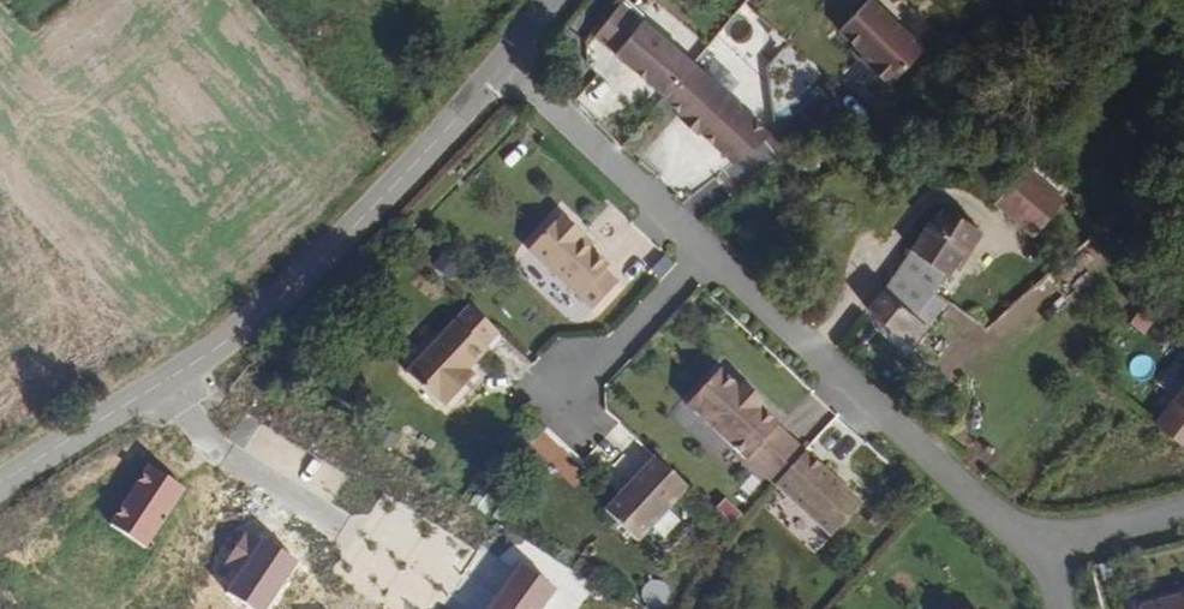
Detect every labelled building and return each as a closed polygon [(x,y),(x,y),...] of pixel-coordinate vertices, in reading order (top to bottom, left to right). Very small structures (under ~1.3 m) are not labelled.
[(925,48),(871,1),(842,36),(876,64),(872,68),(891,84),(894,80),(897,82),(925,48)] [(623,55),(649,22),(627,3),(602,37),(623,55)] [(699,64),(649,22),(623,55),(672,95),(699,64)] [(773,131),(699,64),(672,95),(670,99),(688,115),(686,119),(701,133),(704,130),(739,161),(773,131)] [(1066,198),(1025,165),(997,202),(1038,234),(1066,198)] [(954,274),(982,227),(948,203),(929,222),(916,247),(954,274)] [(530,247),(567,282),(595,308),(620,281),(606,269),(610,264),(601,256),(581,237),(585,232),(565,214),(562,219),(559,217),(530,247)] [(917,343),(950,301),(942,294),(954,274),(916,247),(871,304),(917,343)] [(409,373),(426,388),(439,400),(441,397),(448,403),(477,373),(470,366),(488,347),(486,345),(493,338),(500,329),(472,304),(409,373)] [(775,480),(803,450),(784,433),(786,431),(771,417),(775,412),(748,388),(744,392),(718,368),(688,400),(775,480)] [(1176,398),(1183,405),(1183,388),(1176,398)] [(1176,398),(1154,424),(1183,448),(1183,405),(1176,398)] [(860,502),(803,450),(775,480),(772,483),(828,535),(860,502)] [(638,539),(686,484),(653,453),(605,509),(638,539)] [(192,487),(157,464),(118,523),(153,546),(192,487)] [(305,561),(271,538),(269,539),(254,532),(222,578),(235,589),(234,591),(261,608),(274,608),(305,561)] [(492,608),(546,608),(561,588),(525,564),(492,608)] [(1146,608),(1183,608),(1183,598),(1146,608)]
